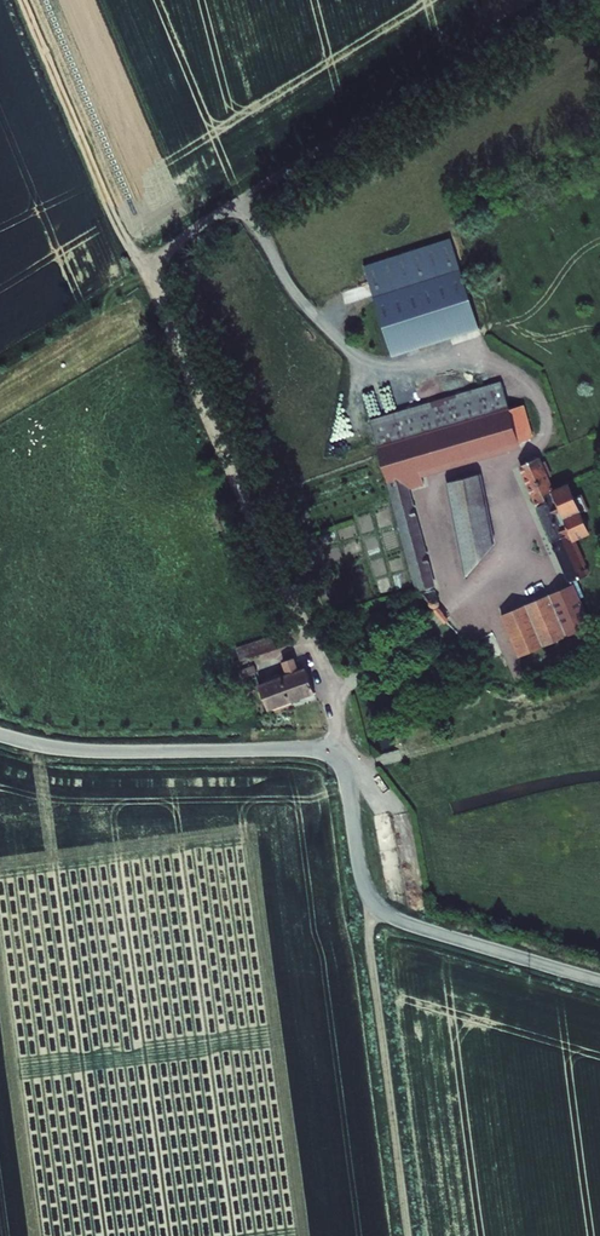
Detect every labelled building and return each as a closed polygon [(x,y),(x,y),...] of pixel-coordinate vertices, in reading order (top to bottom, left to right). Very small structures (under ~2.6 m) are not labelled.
[(471,271),(383,299),(401,358),(490,330),(471,271)] [(369,425),(378,456),(383,454),(381,449),(414,439),(415,445),(428,441),(426,435),(460,426),(461,432),(480,427),(479,422),(487,419),(488,424),(496,422),(495,417),(504,415),(506,419),(509,418),(522,415),(513,383),(369,425)] [(414,439),(381,449),(383,454),(378,456),(419,598),(435,593),(408,498),(422,493),(419,480),(532,448),(522,415),(509,418),(506,419),(504,415),(495,417),(496,422),(488,424),(487,419),(479,422),(480,427),(461,432),(460,426),(426,435),(428,441),(415,445),(414,439)] [(539,464),(522,471),(572,590),(589,583),(574,548),(588,542),(566,492),(553,499),(539,464)] [(478,482),(446,490),(466,579),(495,550),(478,482)] [(501,626),(517,665),(590,633),(573,592),(501,626)] [(234,645),(238,659),(295,643),(292,635),(287,637),(285,631),(234,645)] [(252,712),(243,716),(248,728),(315,702),(305,675),(300,676),(296,666),(283,671),(287,682),(261,692),(255,678),(240,684),(252,712)]
